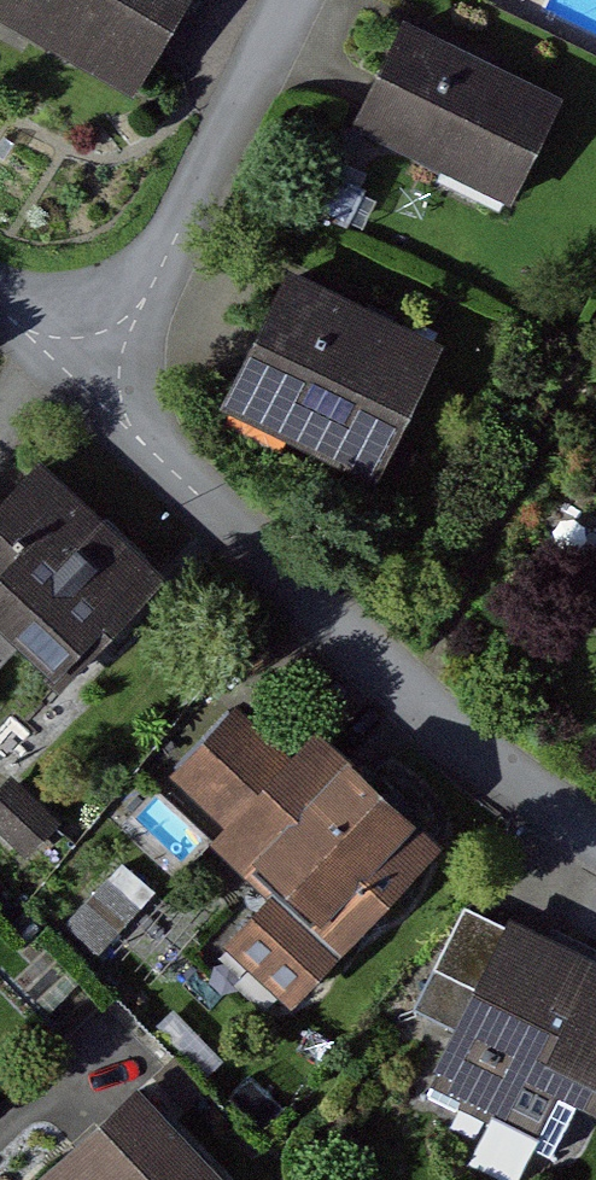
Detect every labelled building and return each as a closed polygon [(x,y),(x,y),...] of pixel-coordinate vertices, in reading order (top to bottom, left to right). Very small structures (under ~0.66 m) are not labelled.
[(6,9),(157,98),(215,0),(11,0),(6,9)] [(584,103),(421,34),(376,139),(540,208),(584,103)] [(458,351),(298,279),(236,418),(396,490),(458,351)] [(48,464),(0,515),(0,617),(72,684),(171,578),(48,464)] [(250,702),(178,778),(239,836),(226,849),(280,901),(245,938),(313,1002),(462,847),(334,726),(305,755),(250,702)] [(12,778),(0,791),(0,833),(25,856),(58,821),(12,778)] [(154,893),(123,865),(51,944),(82,972),(154,893)] [(526,918),(440,1093),(581,1163),(595,1133),(595,952),(526,918)] [(54,1179),(245,1179),(166,1086),(54,1179)]
